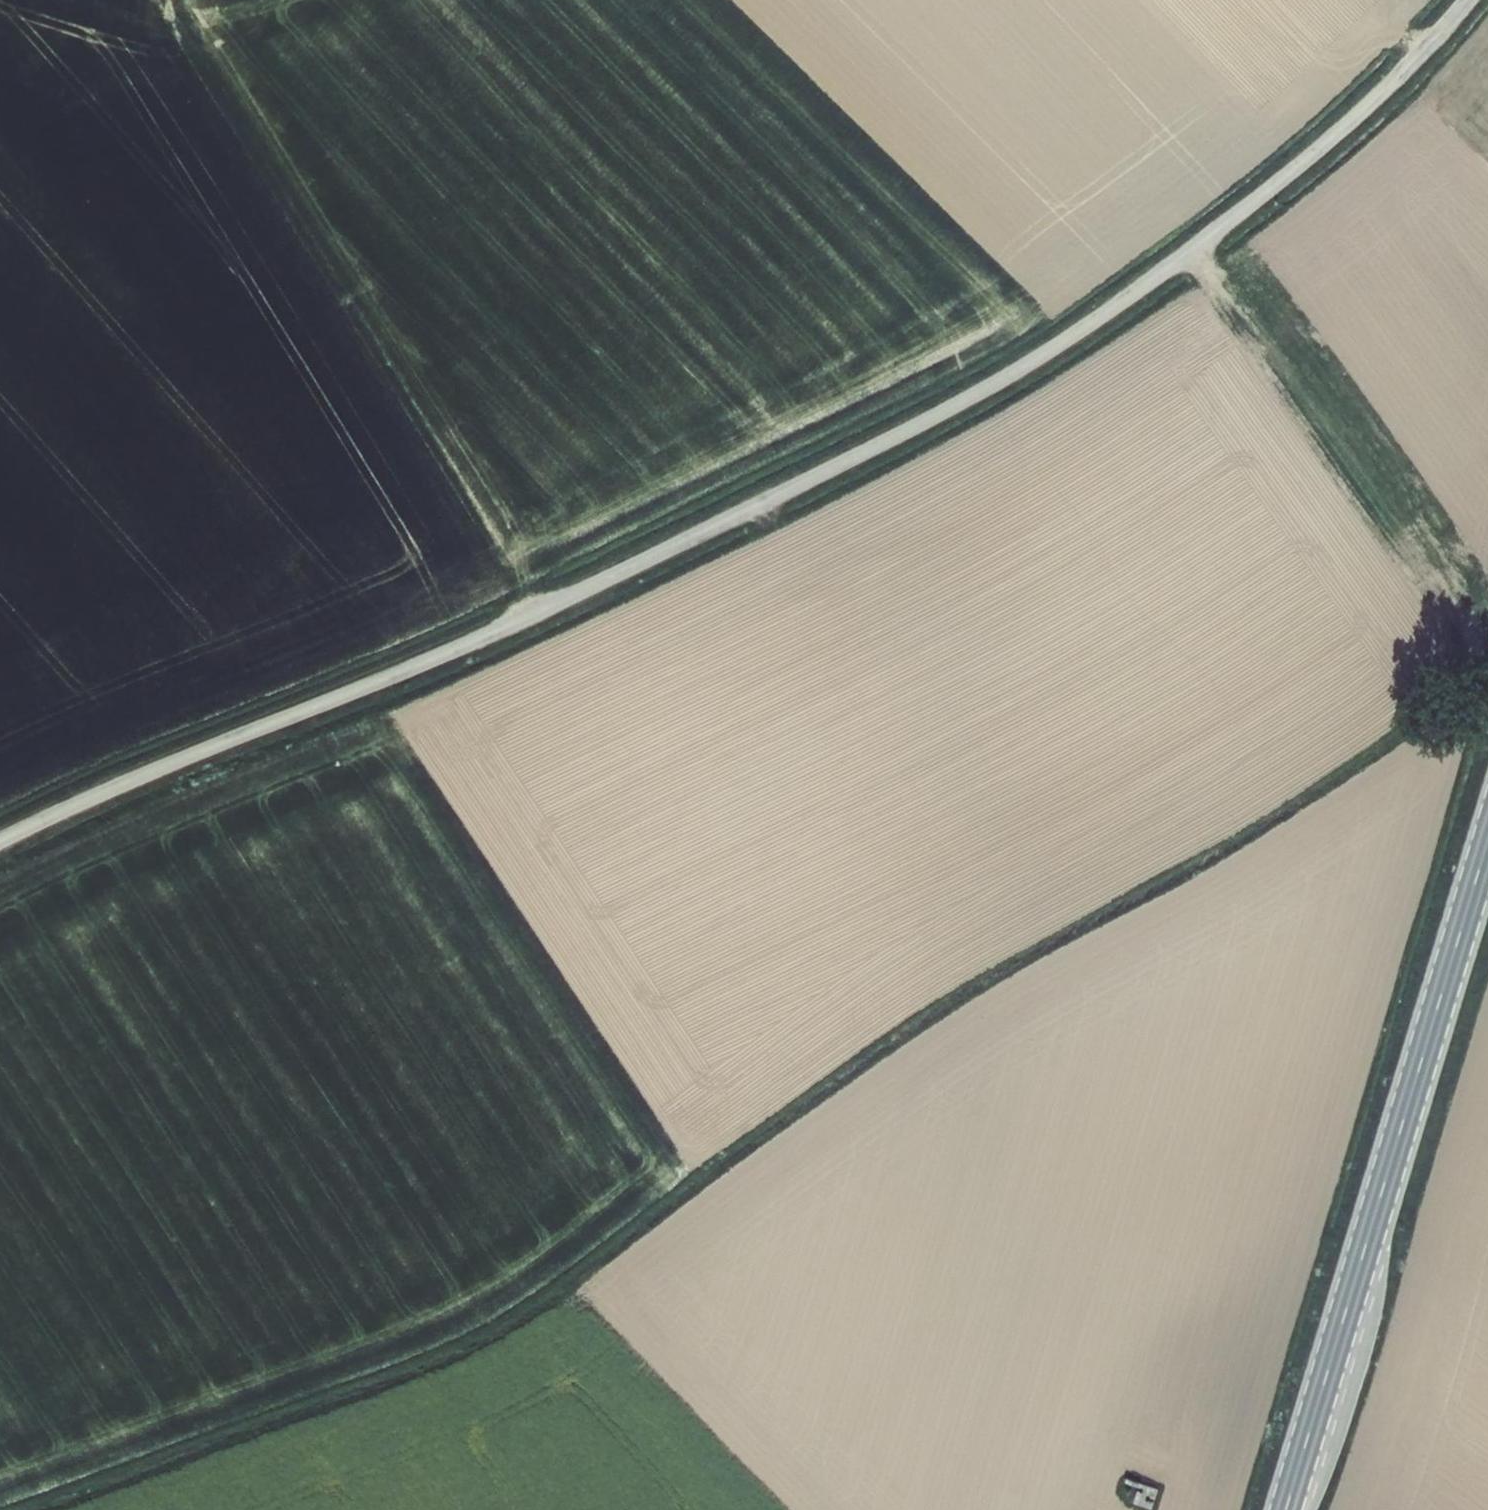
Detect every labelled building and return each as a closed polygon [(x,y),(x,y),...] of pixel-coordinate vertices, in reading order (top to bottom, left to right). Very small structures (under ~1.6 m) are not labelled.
[(1139,1500),(1159,1505),(1165,1485),(1134,1475),(1133,1481),(1143,1485),(1139,1500)]
